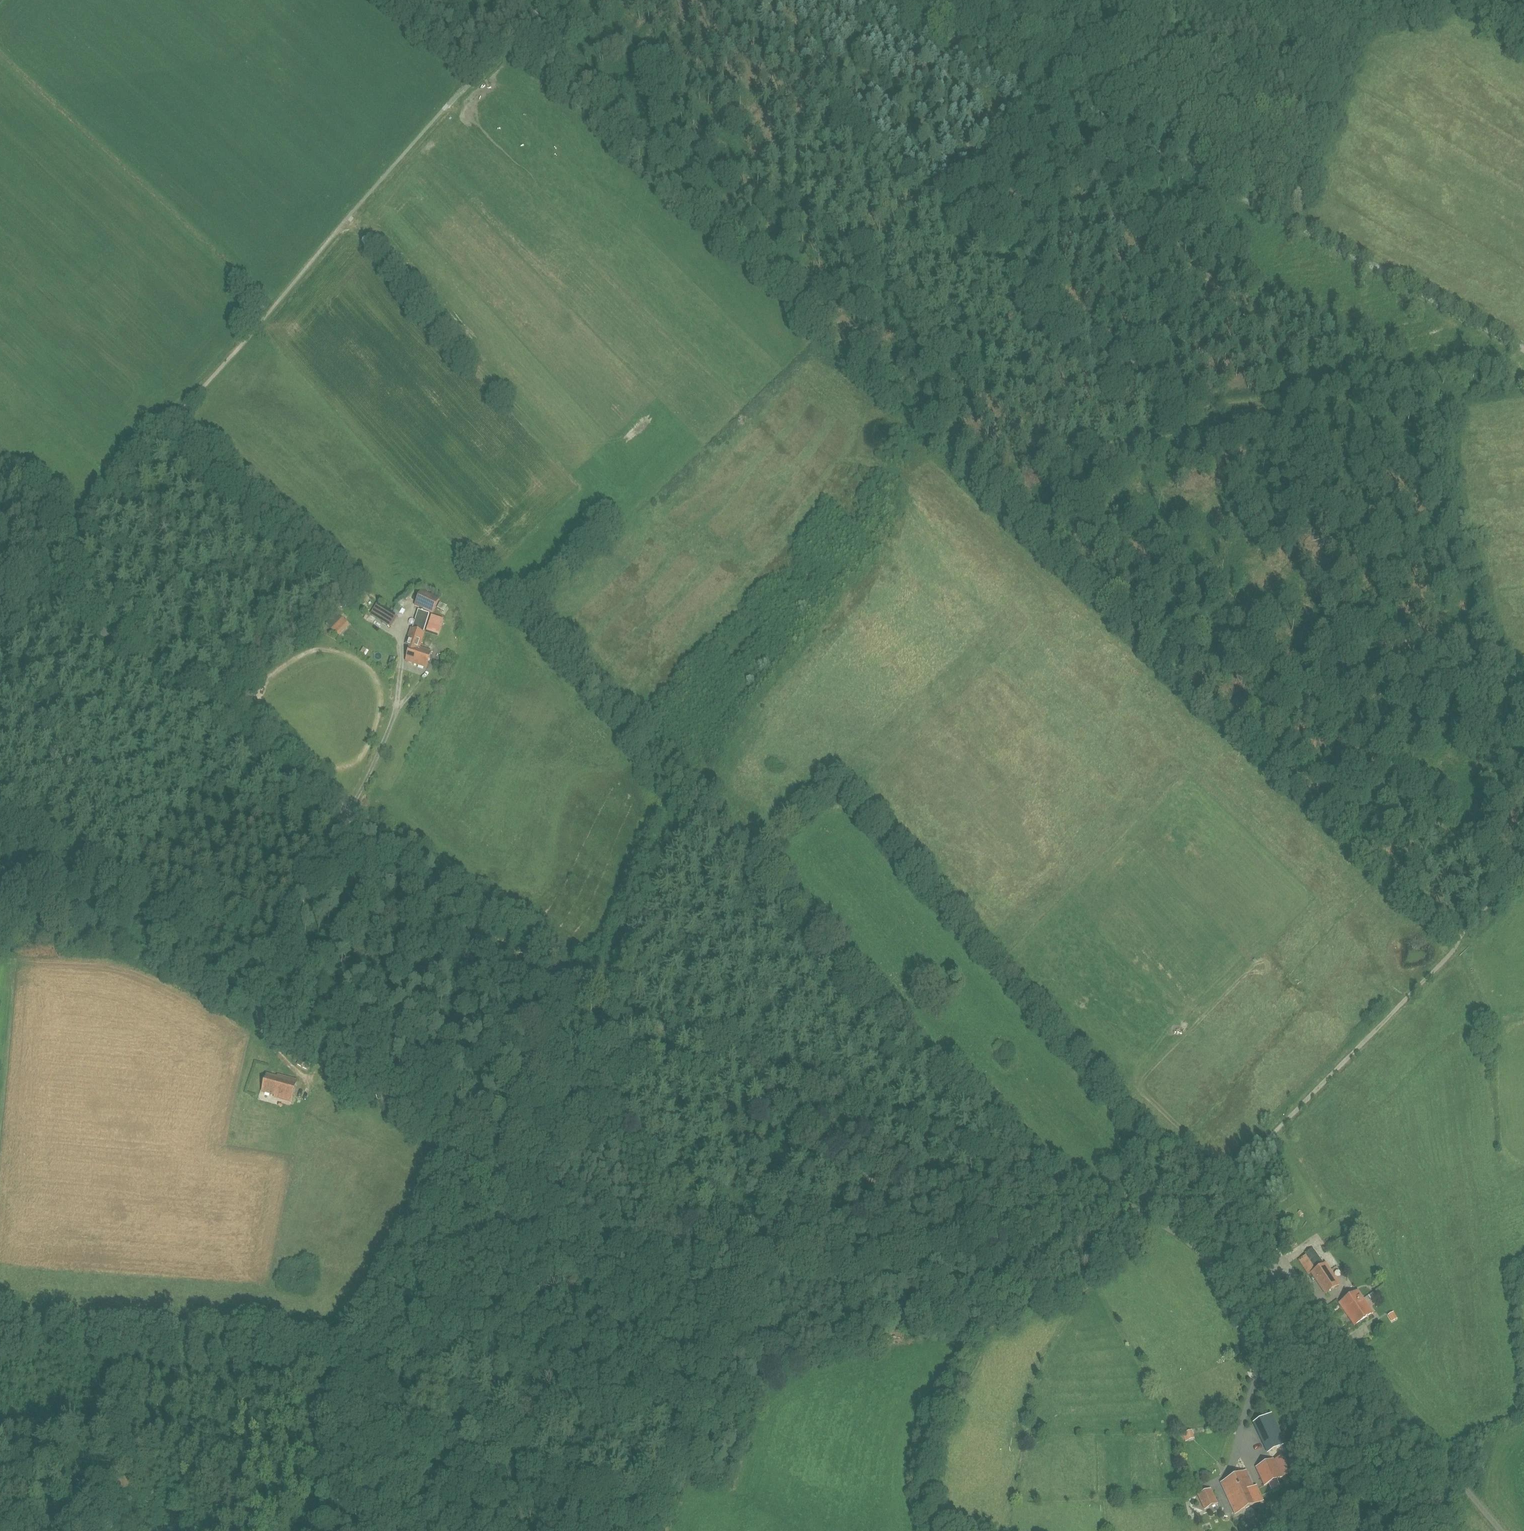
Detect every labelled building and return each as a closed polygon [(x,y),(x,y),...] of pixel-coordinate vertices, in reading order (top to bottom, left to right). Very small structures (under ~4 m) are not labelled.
[(439,599),(422,591),(414,607),(432,615),(439,599)] [(403,608),(407,601),(402,598),(398,605),(403,608)] [(398,617),(376,604),(370,614),(391,627),(398,617)] [(324,623),(334,633),(345,621),(334,611),(324,623)] [(411,647),(406,661),(426,668),(431,652),(419,648),(424,634),(424,633),(430,614),(420,611),(414,630),(412,630),(407,645),(411,647)] [(440,631),(428,627),(426,632),(438,636),(440,631)] [(286,1046),(296,1053),(300,1047),(290,1041),(286,1046)] [(312,1060),(304,1055),(298,1051),(294,1059),(299,1062),(298,1065),(306,1070),(312,1060)] [(267,1074),(262,1092),(274,1095),(274,1097),(290,1102),(296,1081),(277,1075),(277,1077),(267,1074)] [(1325,1264),(1311,1273),(1326,1293),(1339,1284),(1325,1264)] [(1372,1313),(1357,1291),(1339,1303),(1354,1325),(1372,1313)] [(1272,1415),(1255,1423),(1269,1452),(1285,1445),(1272,1415)] [(1256,1467),(1264,1486),(1282,1478),(1273,1460),(1256,1467)] [(1222,1483),(1236,1513),(1262,1501),(1255,1487),(1253,1488),(1246,1472),(1222,1483)] [(1198,1495),(1205,1510),(1217,1504),(1210,1489),(1198,1495)]
